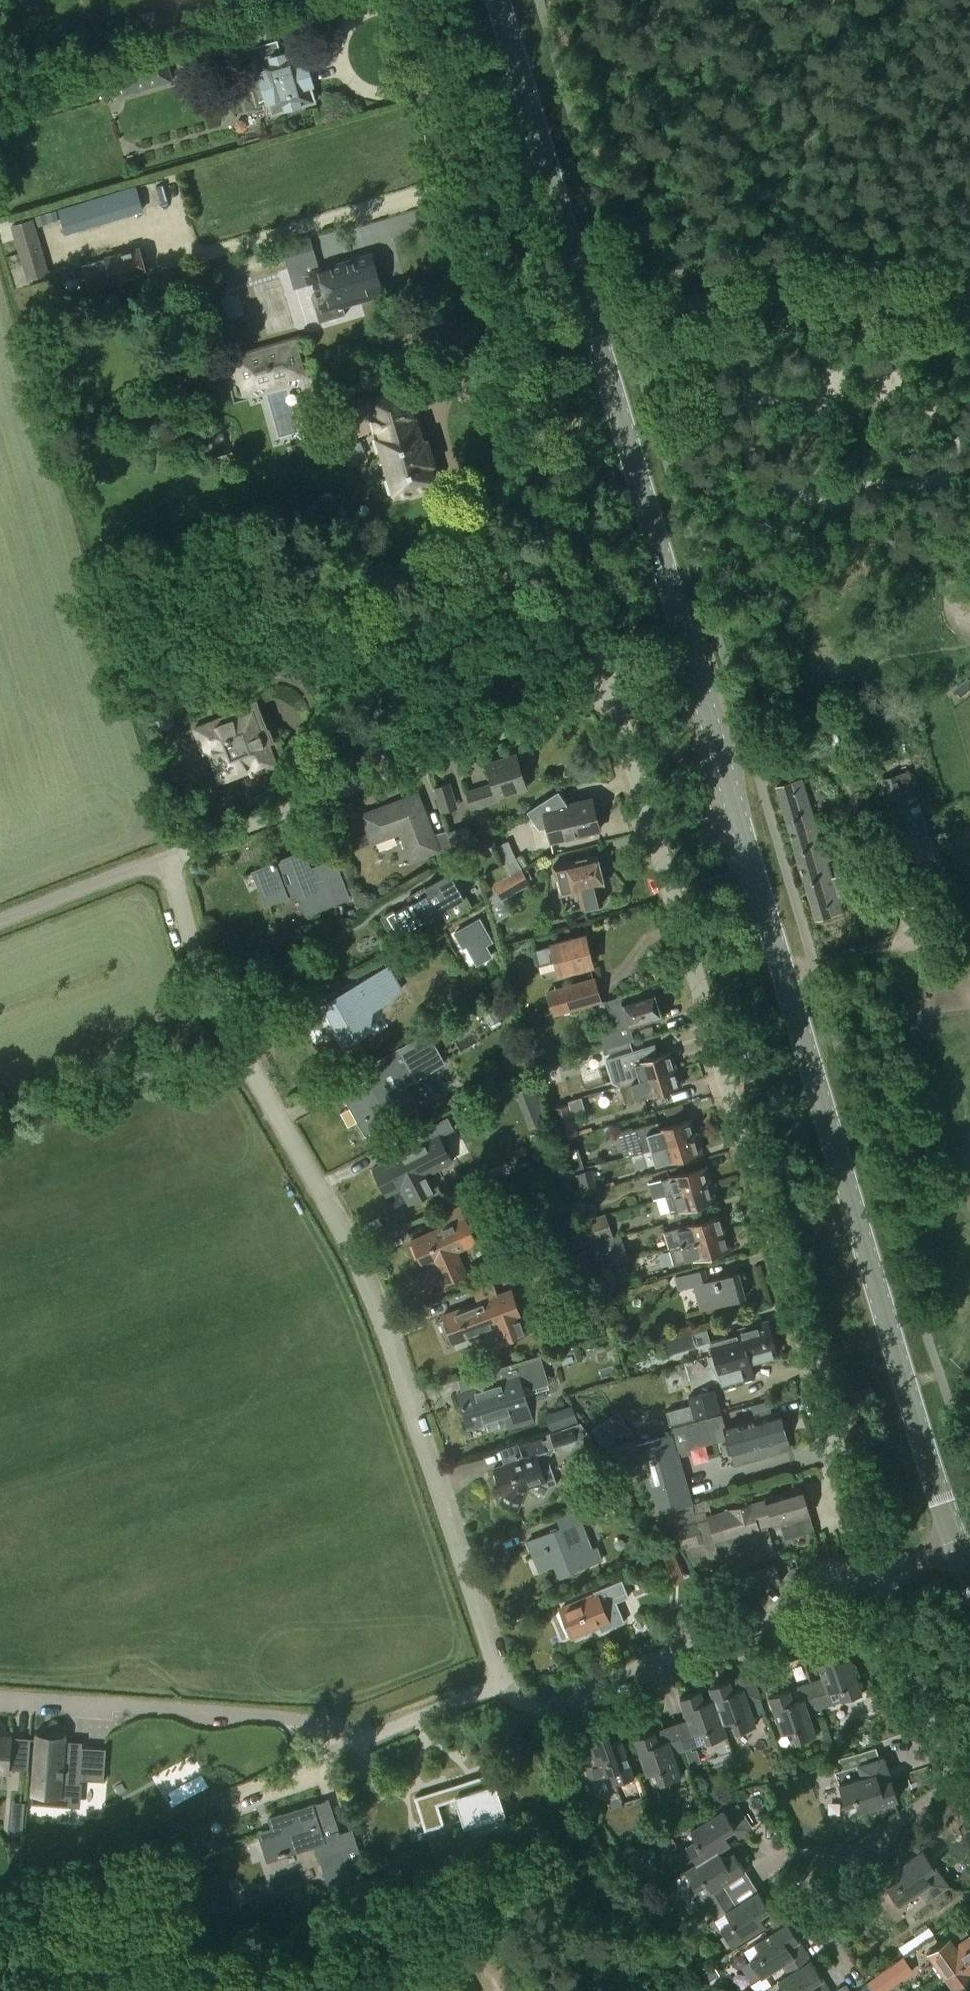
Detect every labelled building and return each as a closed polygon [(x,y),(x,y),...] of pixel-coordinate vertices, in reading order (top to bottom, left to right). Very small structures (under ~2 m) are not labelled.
[(277,42),(242,53),(246,65),(256,62),(260,73),(258,74),(267,105),(269,104),(272,115),(315,103),(299,49),(280,55),(277,42)] [(163,54),(116,68),(124,96),(171,82),(163,54)] [(65,231),(141,209),(134,185),(58,207),(65,231)] [(55,210),(34,216),(37,226),(58,219),(55,210)] [(32,219),(13,225),(29,279),(48,273),(32,219)] [(371,255),(320,271),(309,237),(282,245),(285,253),(275,256),(279,271),(289,268),(296,288),(314,283),(316,290),(312,296),(320,322),(346,314),(342,300),(378,290),(373,273),(376,272),(371,255)] [(146,273),(139,249),(82,265),(89,290),(146,273)] [(64,265),(51,269),(55,281),(68,277),(64,265)] [(253,378),(287,368),(282,351),(248,361),(253,378)] [(416,422),(406,388),(369,400),(384,454),(381,455),(376,458),(374,465),(375,471),(382,476),(387,476),(390,475),(396,495),(400,494),(404,496),(411,494),(413,490),(435,484),(429,465),(433,464),(426,440),(422,441),(416,421),(416,422)] [(228,717),(197,729),(205,750),(218,745),(223,760),(215,763),(221,779),(251,768),(253,772),(274,764),(262,732),(267,730),(256,701),(226,712),(228,717)] [(157,717),(156,724),(161,729),(168,730),(173,725),(173,718),(169,713),(162,712),(157,717)] [(845,728),(831,733),(835,746),(849,742),(845,728)] [(494,783),(467,791),(472,807),(499,799),(498,795),(525,787),(516,755),(488,764),(494,783)] [(882,780),(889,801),(906,796),(914,794),(908,772),(882,780)] [(802,779),(777,786),(787,820),(812,813),(812,811),(802,779)] [(450,783),(435,788),(443,812),(457,807),(450,783)] [(568,808),(567,804),(558,791),(527,811),(539,830),(548,828),(552,841),(599,830),(592,798),(570,803),(571,807),(568,808)] [(456,857),(449,835),(448,830),(433,835),(418,794),(363,815),(373,842),(401,832),(412,860),(436,851),(441,866),(456,857)] [(912,815),(906,796),(889,801),(895,822),(921,814),(920,813),(912,815)] [(812,813),(787,820),(797,853),(822,846),(812,813)] [(895,822),(901,843),(927,835),(921,814),(895,822)] [(933,857),(927,835),(901,843),(908,864),(933,857)] [(822,846),(797,853),(806,886),(832,878),(831,877),(822,846)] [(302,852),(256,870),(268,903),(300,890),(308,912),(349,897),(334,859),(309,869),(302,852)] [(598,855),(554,866),(561,895),(579,890),(584,908),(603,903),(599,885),(605,884),(598,855)] [(517,858),(488,875),(493,885),(522,868),(517,858)] [(441,911),(446,920),(471,908),(463,895),(465,894),(456,878),(453,880),(445,866),(427,876),(435,890),(430,893),(426,886),(395,904),(396,906),(380,915),(397,946),(416,936),(412,928),(441,911)] [(487,888),(492,904),(530,883),(527,879),(523,871),(522,869),(487,888)] [(832,878),(806,886),(816,919),(842,912),(836,894),(847,891),(842,875),(844,875),(843,873),(831,877),(832,878)] [(353,908),(344,911),(348,919),(356,916),(353,908)] [(466,947),(477,966),(494,956),(487,945),(494,941),(480,916),(453,932),(462,949),(466,947)] [(586,935),(551,944),(552,945),(534,950),(538,966),(555,961),(559,974),(594,964),(586,935)] [(307,1009),(315,1023),(320,1020),(327,1034),(337,1028),(346,1043),(369,1030),(361,1015),(389,1000),(386,995),(401,987),(389,966),(360,982),(359,980),(307,1009)] [(550,997),(554,1014),(601,1002),(595,978),(565,986),(567,993),(550,997)] [(607,1000),(610,1010),(616,1029),(598,1033),(603,1049),(629,1041),(634,1040),(630,1027),(662,1017),(653,991),(624,999),(623,995),(607,1000)] [(367,1134),(417,1106),(404,1082),(417,1075),(418,1077),(444,1063),(428,1033),(375,1063),(380,1073),(344,1093),(367,1134)] [(629,1041),(603,1049),(602,1049),(604,1054),(631,1046),(629,1041)] [(606,1060),(605,1061),(612,1082),(620,1085),(677,1068),(672,1052),(657,1056),(654,1046),(611,1059),(606,1060)] [(677,1068),(620,1085),(625,1103),(682,1085),(677,1068)] [(534,1085),(515,1092),(520,1104),(539,1097),(534,1085)] [(570,1103),(551,1109),(560,1139),(578,1134),(570,1103)] [(407,1152),(373,1169),(386,1194),(401,1186),(410,1203),(420,1198),(435,1191),(426,1174),(453,1160),(440,1136),(453,1129),(448,1118),(402,1141),(407,1152)] [(644,1150),(697,1134),(692,1119),(660,1128),(658,1121),(618,1133),(625,1157),(644,1151),(644,1150)] [(568,1171),(584,1166),(579,1145),(581,1145),(579,1134),(560,1140),(568,1171)] [(702,1152),(697,1134),(644,1150),(644,1151),(648,1165),(656,1162),(657,1165),(702,1152)] [(544,1159),(539,1150),(529,1156),(533,1164),(544,1159)] [(666,1196),(711,1183),(706,1166),(661,1179),(666,1196)] [(590,1169),(568,1176),(575,1198),(597,1191),(590,1169)] [(711,1183),(666,1196),(671,1213),(716,1200),(711,1183)] [(592,1204),(580,1207),(584,1219),(595,1215),(592,1204)] [(457,1251),(476,1242),(460,1206),(441,1215),(446,1225),(412,1241),(422,1263),(436,1257),(447,1282),(467,1273),(457,1251)] [(605,1212),(583,1219),(590,1243),(612,1236),(605,1212)] [(669,1248),(725,1232),(720,1215),(664,1231),(669,1248)] [(674,1265),(694,1259),(730,1249),(725,1232),(669,1248),(674,1265)] [(584,1233),(563,1241),(567,1252),(584,1245),(588,1244),(584,1233)] [(597,1269),(611,1265),(622,1261),(614,1237),(589,1244),(597,1269)] [(587,1248),(564,1256),(569,1269),(591,1261),(587,1248)] [(619,1289),(611,1265),(597,1269),(605,1293),(619,1289)] [(704,1268),(676,1276),(680,1290),(696,1285),(702,1309),(745,1298),(738,1272),(707,1280),(704,1268)] [(445,1321),(442,1322),(446,1335),(450,1334),(453,1342),(502,1324),(508,1340),(528,1333),(512,1291),(499,1296),(494,1284),(474,1292),(478,1303),(443,1316),(445,1321)] [(710,1341),(714,1353),(772,1337),(767,1320),(736,1330),(737,1334),(710,1341)] [(664,1325),(654,1328),(657,1337),(667,1334),(664,1325)] [(669,1355),(697,1346),(692,1330),(664,1339),(669,1355)] [(777,1354),(772,1337),(714,1353),(724,1388),(738,1384),(737,1381),(755,1376),(751,1362),(777,1354)] [(487,1384),(458,1392),(467,1421),(483,1416),(485,1423),(505,1417),(509,1430),(532,1423),(522,1390),(547,1383),(539,1355),(484,1371),(487,1384)] [(693,1404),(668,1411),(672,1426),(720,1413),(714,1390),(691,1396),(693,1404)] [(551,1429),(577,1419),(571,1402),(545,1411),(551,1429)] [(752,1419),(763,1456),(790,1449),(778,1412),(752,1419)] [(709,1417),(671,1428),(678,1453),(716,1442),(709,1417)] [(736,1464),(763,1456),(752,1419),(724,1427),(736,1464)] [(617,1441),(603,1421),(590,1430),(601,1446),(617,1441)] [(519,1509),(524,1496),(524,1494),(557,1483),(550,1462),(549,1463),(549,1460),(555,1447),(562,1445),(573,1450),(577,1440),(590,1436),(580,1422),(550,1432),(552,1437),(543,1440),(542,1438),(525,1444),(529,1456),(494,1467),(503,1496),(501,1502),(519,1509)] [(664,1510),(692,1502),(672,1434),(607,1453),(627,1479),(643,1474),(653,1513),(664,1510)] [(724,1570),(734,1568),(768,1557),(759,1527),(779,1521),(785,1538),(814,1530),(802,1487),(765,1498),(765,1500),(753,1503),(752,1501),(730,1508),(730,1509),(708,1516),(724,1570)] [(708,1499),(692,1504),(695,1514),(711,1509),(708,1499)] [(558,1516),(562,1527),(528,1541),(534,1556),(540,1554),(546,1568),(568,1560),(573,1571),(602,1560),(597,1548),(592,1550),(581,1521),(605,1512),(600,1500),(558,1516)] [(697,1519),(695,1514),(692,1504),(692,1502),(664,1510),(669,1527),(697,1519)] [(690,1558),(692,1565),(692,1566),(708,1562),(697,1521),(677,1527),(682,1548),(686,1547),(688,1558),(690,1558)] [(673,1552),(655,1560),(666,1586),(684,1578),(673,1552)] [(776,1564),(739,1575),(744,1592),(781,1582),(776,1564)] [(596,1595),(561,1610),(570,1632),(585,1626),(586,1629),(599,1624),(602,1631),(625,1621),(617,1601),(629,1596),(622,1579),(595,1590),(596,1595)] [(812,1682),(821,1708),(842,1701),(841,1700),(862,1693),(849,1656),(839,1660),(835,1648),(815,1655),(823,1678),(812,1682)] [(809,1712),(821,1708),(812,1682),(810,1682),(802,1656),(780,1664),(789,1690),(769,1696),(782,1734),(793,1730),(796,1742),(816,1735),(809,1712)] [(722,1724),(723,1723),(733,1720),(736,1731),(756,1725),(748,1702),(761,1698),(752,1671),(709,1686),(713,1698),(722,1724)] [(727,1735),(723,1723),(722,1724),(713,1698),(704,1701),(700,1689),(680,1696),(688,1719),(677,1723),(685,1750),(707,1742),(706,1742),(727,1735)] [(673,1754),(685,1750),(677,1723),(634,1737),(647,1775),(657,1771),(661,1783),(681,1776),(673,1754)] [(76,1778),(78,1745),(63,1744),(65,1729),(61,1729),(61,1731),(42,1729),(41,1738),(33,1737),(34,1726),(30,1726),(26,1786),(28,1786),(28,1785),(42,1786),(41,1800),(42,1800),(43,1790),(75,1792),(75,1786),(77,1786),(77,1778),(76,1778)] [(10,1777),(13,1734),(15,1734),(16,1730),(0,1729),(0,1776),(10,1777)] [(587,1738),(595,1760),(584,1764),(589,1779),(610,1772),(614,1783),(634,1776),(622,1739),(611,1742),(608,1731),(587,1738)] [(898,1799),(884,1756),(857,1765),(861,1778),(839,1785),(846,1805),(857,1802),(860,1811),(898,1799)] [(495,1785),(457,1797),(466,1825),(504,1813),(495,1785)] [(9,1799),(7,1831),(22,1832),(24,1800),(9,1799)] [(344,1887),(369,1879),(353,1829),(340,1833),(329,1799),(269,1818),(271,1827),(258,1831),(266,1858),(324,1840),(326,1847),(323,1849),(335,1889),(344,1886),(344,1887)] [(738,1834),(748,1827),(751,1825),(738,1804),(726,1812),(724,1809),(690,1830),(696,1839),(686,1846),(696,1862),(730,1841),(725,1833),(734,1827),(738,1834)] [(434,1862),(457,1855),(450,1830),(427,1837),(434,1862)] [(730,1841),(696,1862),(696,1863),(684,1870),(708,1907),(731,1892),(725,1882),(745,1869),(734,1852),(724,1858),(718,1850),(731,1842),(730,1841)] [(897,1880),(886,1887),(900,1905),(919,1891),(926,1902),(949,1885),(922,1849),(891,1872),(897,1880)] [(373,1893),(369,1879),(344,1887),(349,1901),(373,1893)] [(731,1892),(708,1907),(732,1945),(765,1924),(760,1915),(770,1908),(759,1891),(738,1904),(731,1892)] [(750,1959),(761,1977),(764,1975),(782,1964),(788,1974),(812,1959),(788,1922),(754,1943),(760,1953),(750,1959)] [(969,1957),(969,1937),(962,1925),(948,1934),(950,1937),(929,1952),(945,1974),(969,1957)] [(873,1990),(885,1990),(913,1971),(902,1957),(867,1983),(873,1990)] [(945,1974),(956,1990),(969,1990),(969,1957),(945,1974)] [(812,1959),(788,1974),(778,1980),(784,1989),(781,1990),(832,1990),(812,1959)] [(714,1965),(703,1973),(708,1981),(720,1974),(714,1965)] [(764,1975),(761,1977),(751,1983),(756,1990),(762,1990),(772,1985),(764,1975)]
